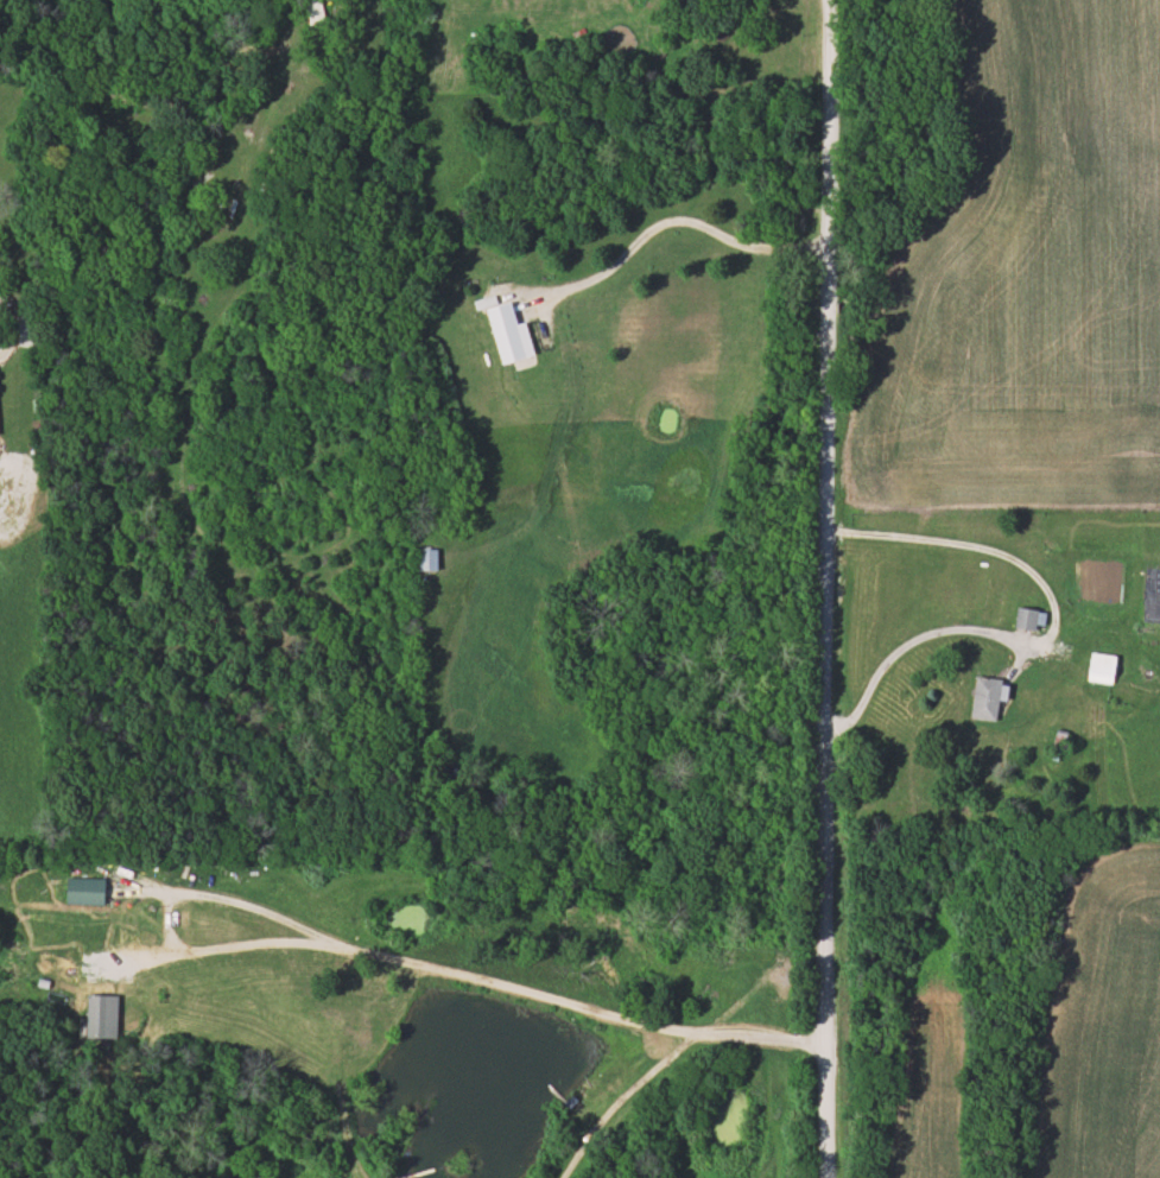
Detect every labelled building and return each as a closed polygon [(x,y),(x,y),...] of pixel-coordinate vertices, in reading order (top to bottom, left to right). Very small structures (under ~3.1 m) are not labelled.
[(317,0),(300,0),(307,25),(322,21),(317,0)] [(212,211),(229,217),(235,202),(218,196),(212,211)] [(484,309),(497,364),(531,356),(523,323),(513,325),(508,303),(484,309)] [(434,571),(434,549),(415,549),(415,571),(434,571)] [(1043,612),(1015,608),(1012,627),(1040,631),(1043,612)] [(1113,656),(1088,652),(1084,681),(1109,685),(1113,656)] [(1005,681),(974,677),(968,718),(993,721),(996,701),(1002,702),(1005,681)] [(63,904),(102,904),(102,878),(63,878),(63,904)] [(113,1038),(113,995),(84,995),(84,1038),(113,1038)]
